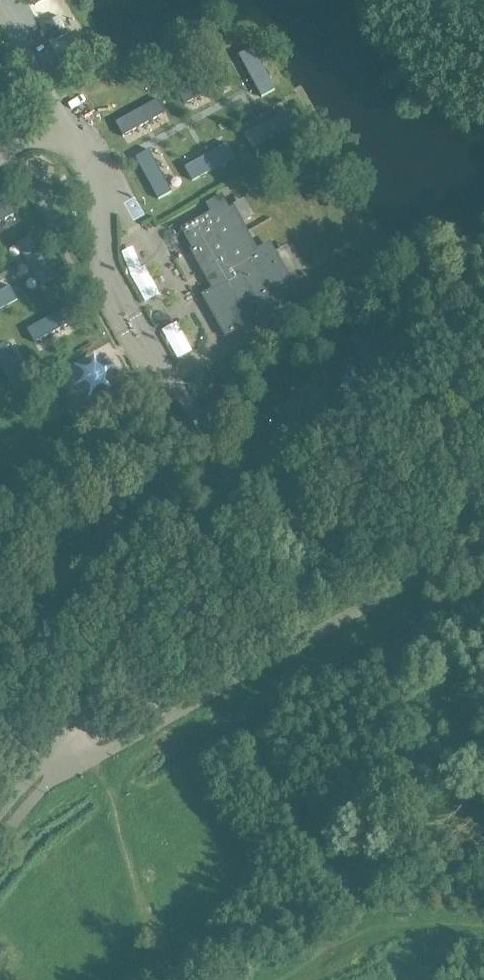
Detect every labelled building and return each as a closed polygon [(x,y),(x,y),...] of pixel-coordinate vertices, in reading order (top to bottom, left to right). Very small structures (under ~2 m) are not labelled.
[(252,49),(239,56),(262,99),(276,92),(252,49)] [(228,82),(221,69),(178,91),(185,105),(228,82)] [(165,114),(158,101),(115,123),(122,137),(165,114)] [(294,126),(287,113),(245,136),(252,149),(294,126)] [(234,159),(227,146),(185,168),(192,181),(234,159)] [(148,151),(135,158),(158,200),(172,193),(148,151)] [(291,284),(269,243),(257,250),(232,206),(228,208),(221,195),(206,203),(212,212),(181,229),(193,250),(215,289),(204,295),(226,335),(261,315),(255,304),(276,292),(286,309),(300,301),(291,284)] [(0,207),(0,223),(17,214),(10,202),(0,207)] [(53,279),(29,238),(17,245),(40,286),(53,279)] [(0,294),(0,310),(18,301),(11,288),(0,294)] [(69,308),(26,330),(33,342),(75,320),(69,308)] [(4,344),(0,346),(0,367),(14,393),(26,386),(4,344)]
